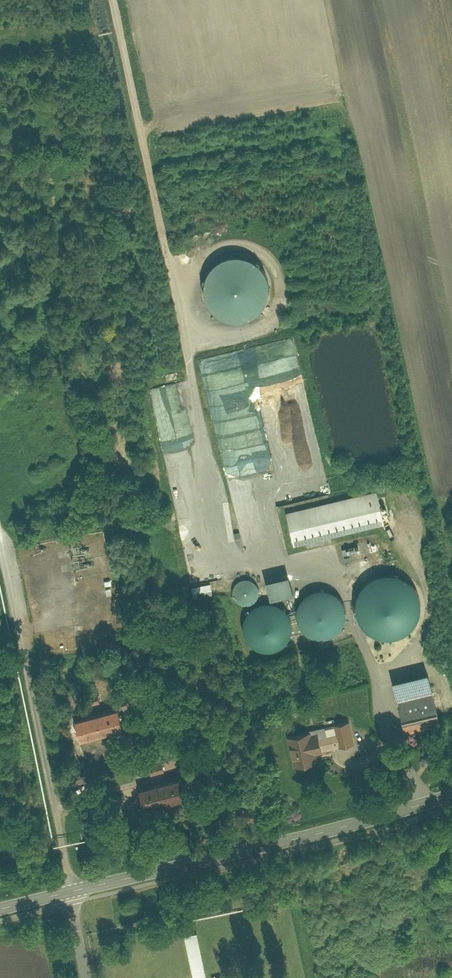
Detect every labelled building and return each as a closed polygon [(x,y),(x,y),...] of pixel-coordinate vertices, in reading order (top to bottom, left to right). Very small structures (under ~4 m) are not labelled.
[(268,293),(268,282),(264,272),(256,263),(246,258),(235,257),(224,259),(214,265),(207,274),(204,284),(204,295),(208,306),(214,314),(223,319),(232,322),(242,321),(252,318),(259,312),(265,304),(268,293)] [(322,465),(321,464),(302,381),(295,367),(291,369),(293,373),(287,371),(271,374),(273,382),(276,374),(282,385),(275,388),(282,391),(278,392),(280,404),(263,413),(274,465),(287,469),(294,472),(289,474),(290,479),(282,481),(279,470),(277,476),(279,484),(324,474),(322,465)] [(163,437),(162,452),(178,452),(178,446),(188,447),(188,438),(163,437)] [(378,490),(288,511),(296,545),(386,523),(378,490)] [(406,579),(396,574),(385,573),(374,577),(366,582),(359,590),(356,600),(356,610),(359,620),(365,628),(373,634),(383,637),(393,637),(402,634),(411,628),(418,618),(420,607),(419,596),(414,586),(406,579)] [(288,577),(266,582),(270,600),(286,597),(289,608),(294,606),(288,577)] [(257,598),(259,594),(259,590),(258,586),(256,583),(253,581),(249,580),(245,580),(242,581),(239,583),(237,586),(235,590),(235,593),(237,597),(239,600),(242,602),(246,603),(251,603),(254,601),(257,598)] [(193,597),(212,594),(210,584),(192,587),(193,597)] [(331,593),(324,590),(316,591),(309,593),(303,598),(298,605),(297,613),(297,621),(301,628),(307,634),(314,637),(322,638),(330,636),(337,632),(341,626),(344,619),(344,611),(342,604),(338,597),(331,593)] [(288,612),(283,607),(276,603),(268,602),(260,603),(253,607),(247,613),(244,621),(244,629),(247,637),(252,644),(259,648),(266,650),(274,649),(281,646),(287,641),(291,634),(292,627),(291,619),(288,612)] [(428,674),(393,683),(406,731),(440,722),(428,674)] [(340,721),(285,734),(293,766),(317,761),(315,754),(376,741),(370,714),(353,718),(348,700),(336,703),(340,721)] [(73,720),(79,741),(121,728),(115,707),(73,720)] [(161,763),(148,766),(150,773),(163,770),(161,763)] [(179,775),(135,787),(142,811),(185,799),(179,775)] [(197,933),(185,935),(193,977),(206,977),(197,933)]
